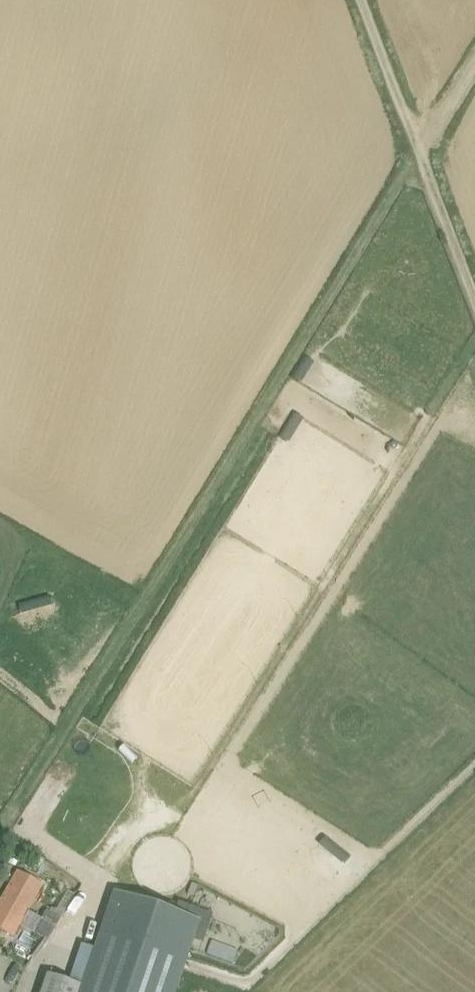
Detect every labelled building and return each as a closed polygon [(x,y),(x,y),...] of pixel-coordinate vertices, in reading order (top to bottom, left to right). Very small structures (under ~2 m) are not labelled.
[(21,613),(51,603),(48,594),(18,604),(21,613)] [(3,896),(27,910),(42,883),(18,870),(3,896)] [(200,921),(115,892),(82,986),(47,974),(41,991),(175,991),(200,921)] [(3,896),(0,901),(0,930),(12,937),(27,910),(3,896)] [(47,911),(43,918),(56,926),(60,919),(47,911)] [(50,937),(56,926),(43,918),(36,929),(50,937)]
